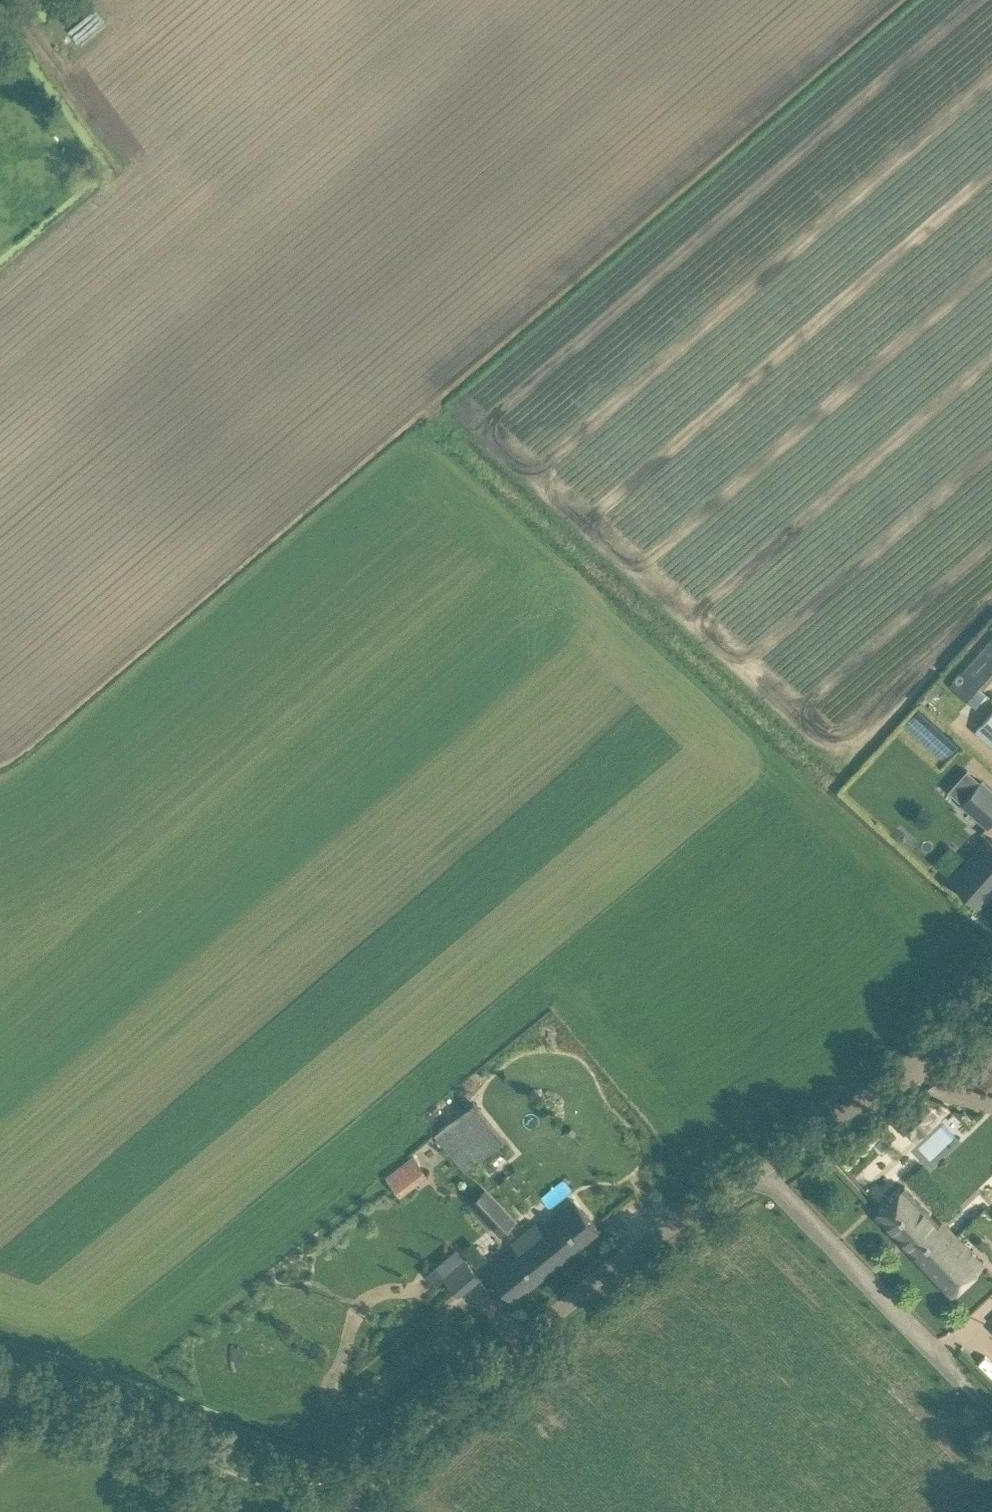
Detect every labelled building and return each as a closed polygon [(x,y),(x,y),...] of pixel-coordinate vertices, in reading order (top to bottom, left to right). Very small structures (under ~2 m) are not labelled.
[(991,671),(991,636),(963,667),(981,683),(991,671)] [(976,728),(991,742),(991,711),(976,728)] [(981,781),(982,780),(981,779),(960,802),(961,802),(962,801),(987,824),(986,825),(987,826),(991,821),(991,791),(981,781)] [(987,837),(988,838),(952,878),(951,877),(950,878),(980,906),(981,905),(980,904),(991,891),(991,839),(988,836),(987,837)] [(926,1100),(896,1121),(911,1142),(940,1121),(926,1100)] [(465,1171),(480,1159),(503,1139),(473,1101),(450,1122),(435,1134),(465,1171)] [(930,1158),(956,1136),(944,1123),(919,1145),(930,1158)] [(428,1176),(423,1168),(413,1157),(387,1175),(402,1195),(428,1176)] [(905,1185),(876,1212),(952,1293),(984,1263),(949,1225),(946,1228),(905,1185)] [(516,1219),(489,1190),(474,1204),(501,1233),(516,1219)] [(527,1229),(522,1232),(516,1237),(528,1252),(524,1255),(541,1277),(552,1268),(599,1230),(586,1214),(574,1199),(555,1215),(563,1224),(547,1236),(540,1227),(531,1234),(527,1229)] [(513,1300),(541,1277),(524,1255),(528,1252),(516,1237),(512,1241),(516,1247),(489,1269),(497,1280),(489,1287),(504,1305),(512,1298),(513,1300)] [(463,1258),(458,1262),(452,1254),(438,1265),(445,1273),(444,1273),(459,1292),(478,1277),(463,1258)]
